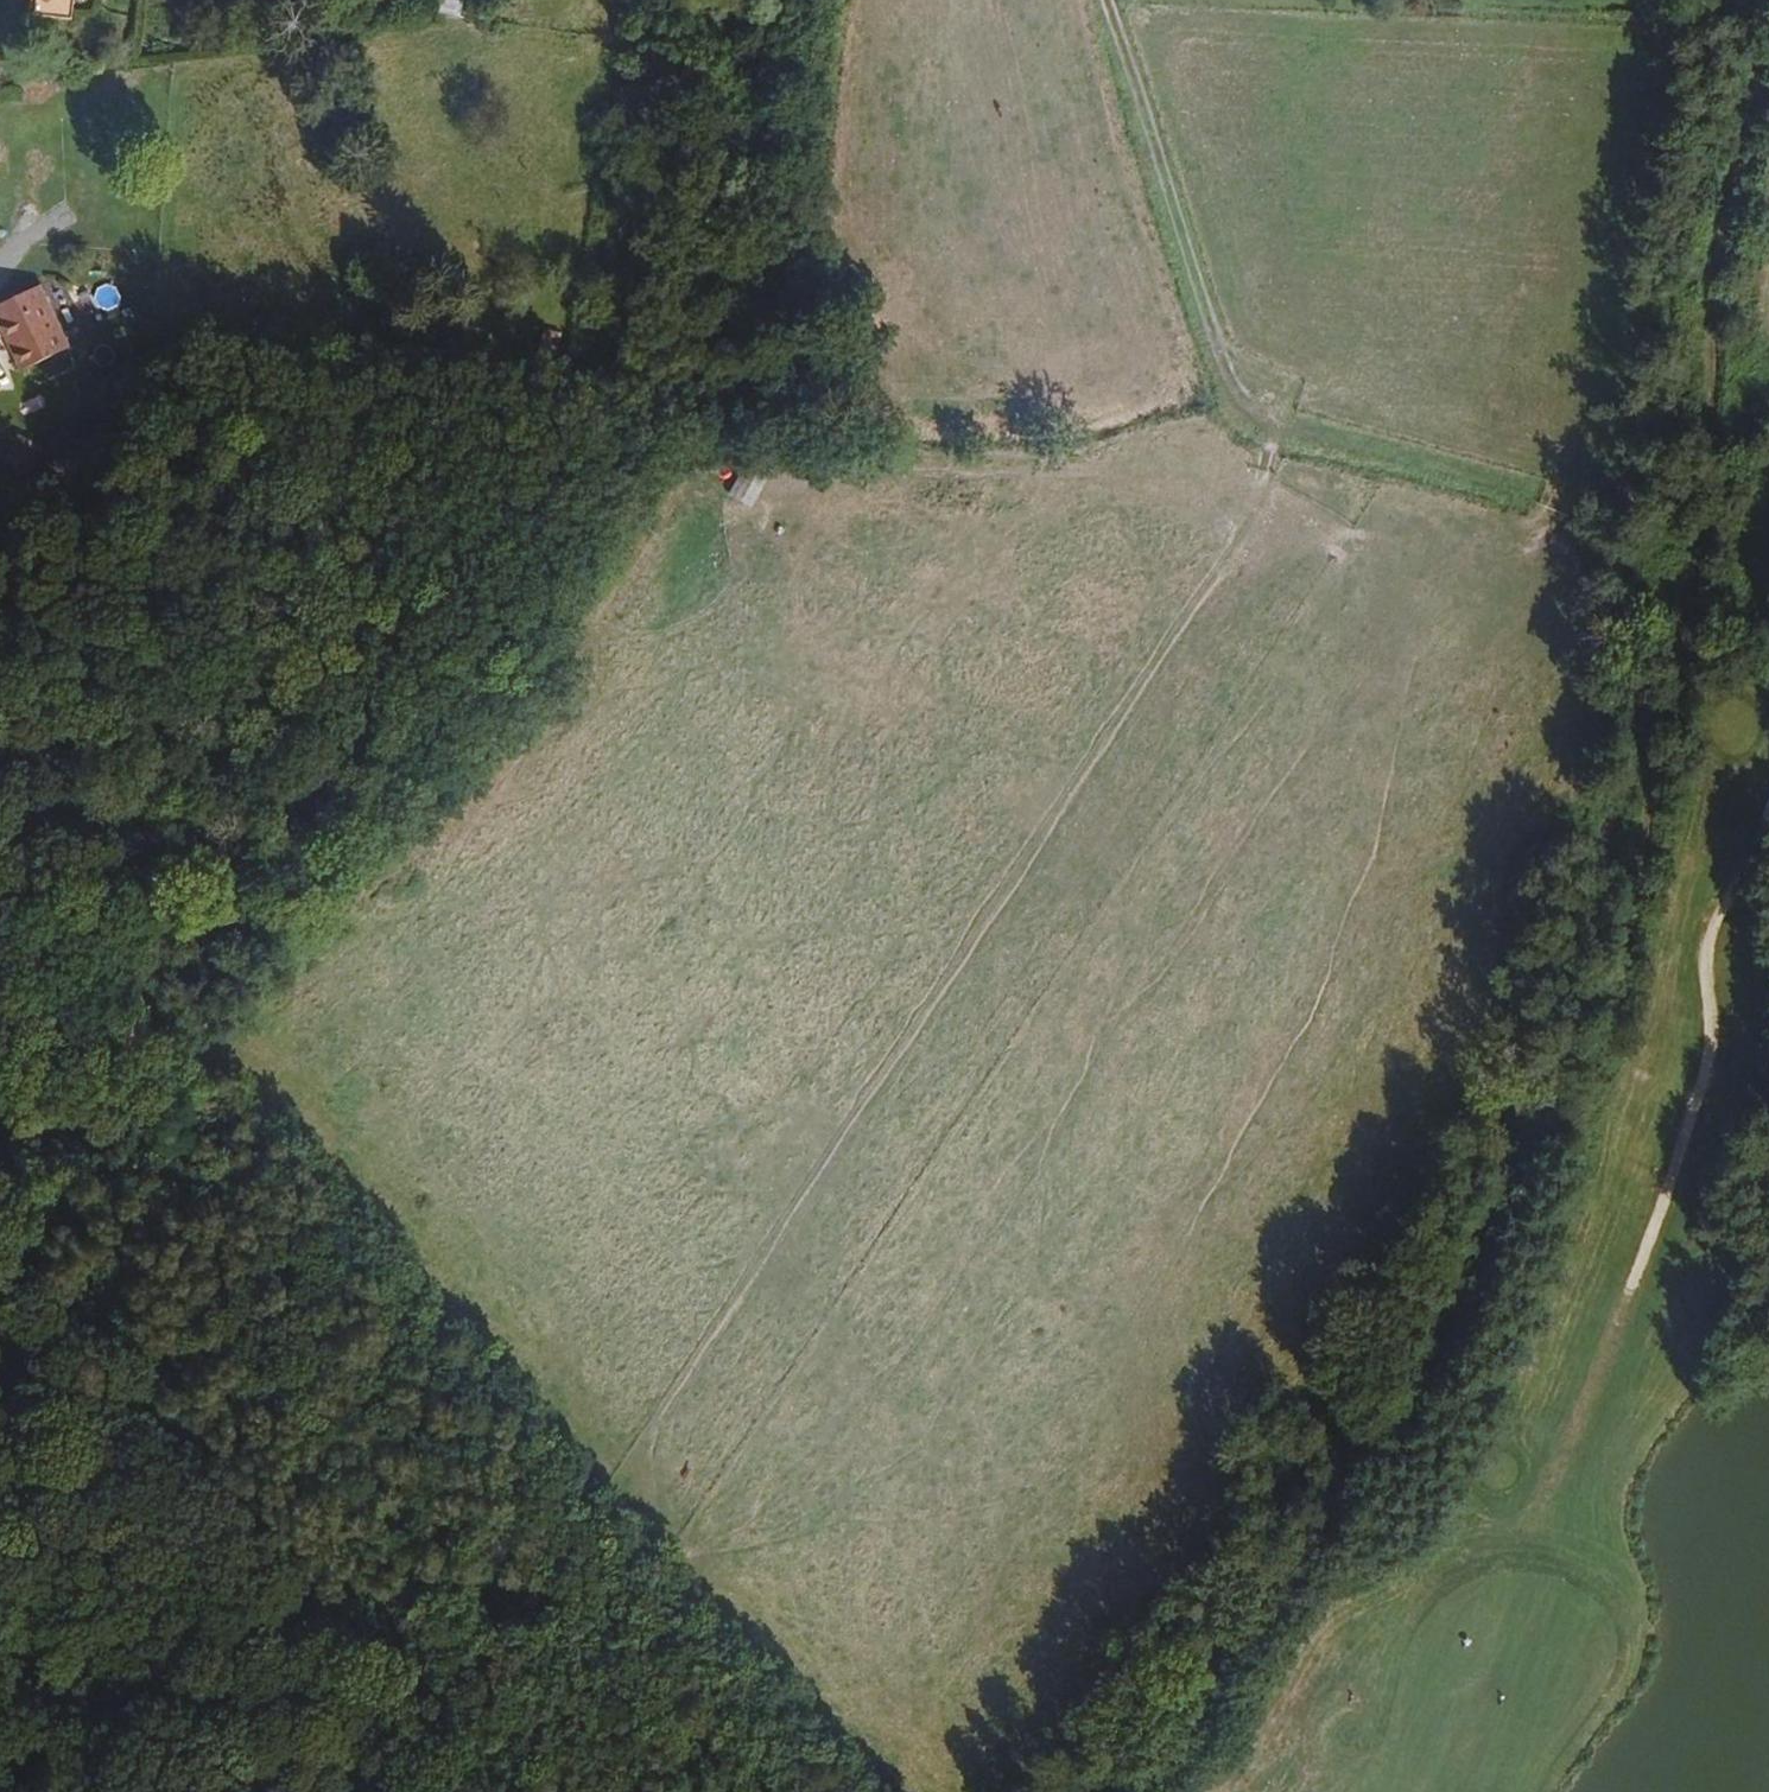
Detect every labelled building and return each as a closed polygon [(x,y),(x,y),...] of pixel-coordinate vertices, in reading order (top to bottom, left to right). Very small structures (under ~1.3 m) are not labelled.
[(0,298),(0,302),(6,312),(10,310),(24,334),(19,336),(32,359),(78,334),(44,274),(0,298)] [(733,493),(754,503),(764,482),(743,472),(733,493)]
